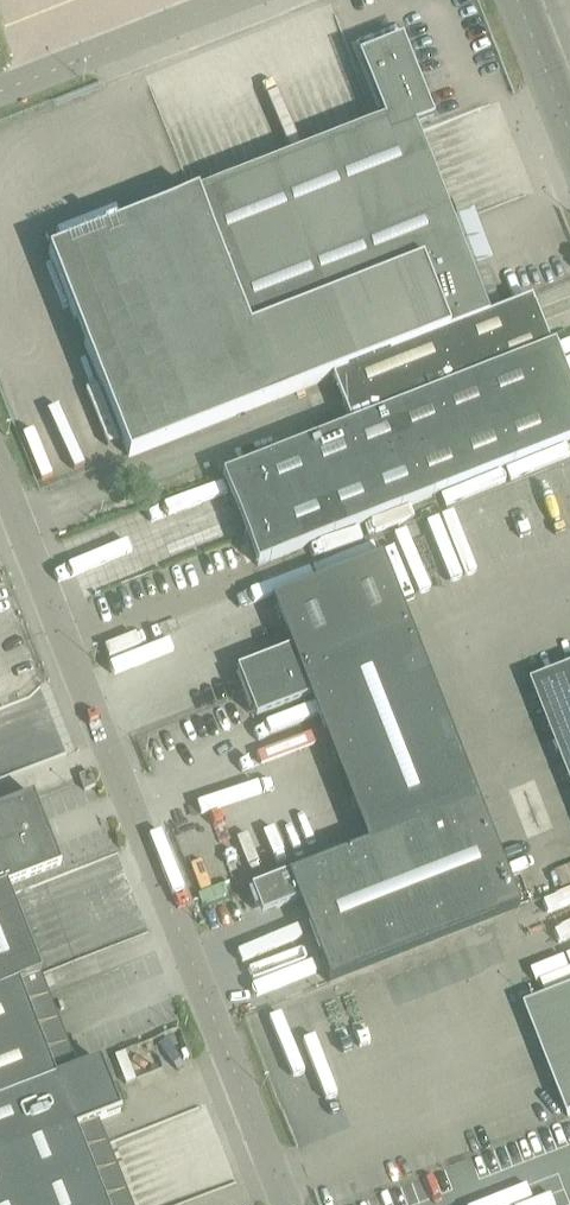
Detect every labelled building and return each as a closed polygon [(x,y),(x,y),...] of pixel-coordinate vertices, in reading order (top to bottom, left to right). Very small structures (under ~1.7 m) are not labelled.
[(128,459),(331,379),(488,318),(414,129),(433,121),(401,40),(358,58),(364,73),(357,76),(376,125),(48,254),(128,459)] [(331,379),(350,427),(549,350),(549,349),(531,301),(488,318),(331,379)] [(549,349),(549,350),(350,427),(222,477),(257,567),(569,444),(569,389),(554,347),(549,349)] [(216,462),(220,473),(234,467),(230,456),(216,462)] [(235,681),(241,698),(410,632),(381,558),(271,602),(291,652),(237,673),(239,680),(235,681)] [(309,700),(366,847),(478,803),(410,632),(241,698),(248,714),(252,713),(255,720),(309,700)] [(569,782),(569,670),(532,685),(569,782)] [(90,774),(79,778),(85,792),(95,788),(90,774)] [(0,809),(0,992),(17,985),(40,976),(8,897),(5,888),(61,867),(32,796),(0,809)] [(519,910),(478,803),(366,847),(251,892),(251,893),(247,895),(253,911),(258,909),(261,917),(297,904),(328,984),(519,910)] [(0,992),(0,1204),(102,1204),(74,1134),(120,1116),(101,1066),(57,1083),(17,985),(0,992)] [(525,1008),(569,1119),(569,1118),(569,991),(525,1008)] [(284,1041),(270,1046),(286,1087),(299,1082),(284,1041)]
